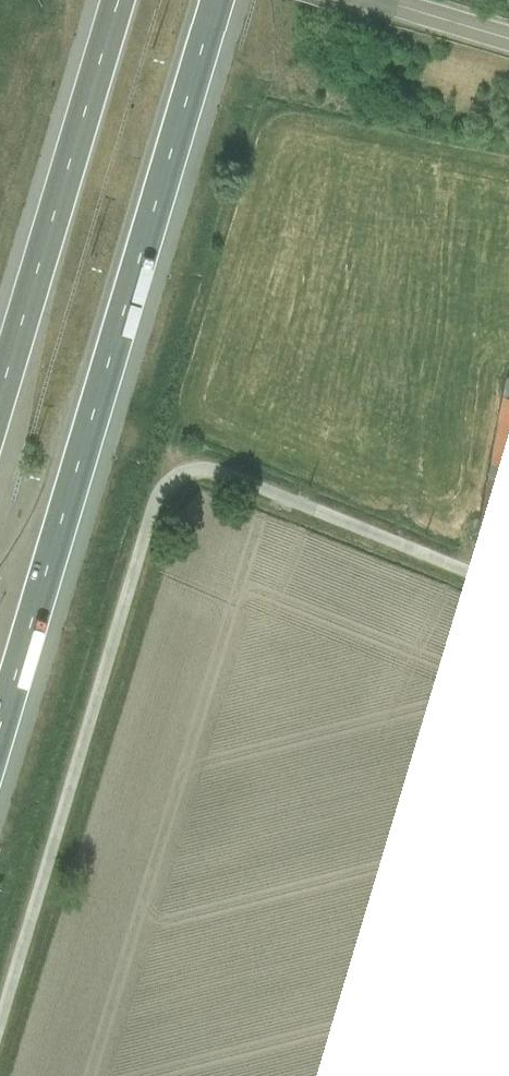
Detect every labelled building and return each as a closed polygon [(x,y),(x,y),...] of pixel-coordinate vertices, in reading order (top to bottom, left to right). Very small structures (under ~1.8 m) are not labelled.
[(507,398),(486,535),(508,538),(508,398),(507,398)]
